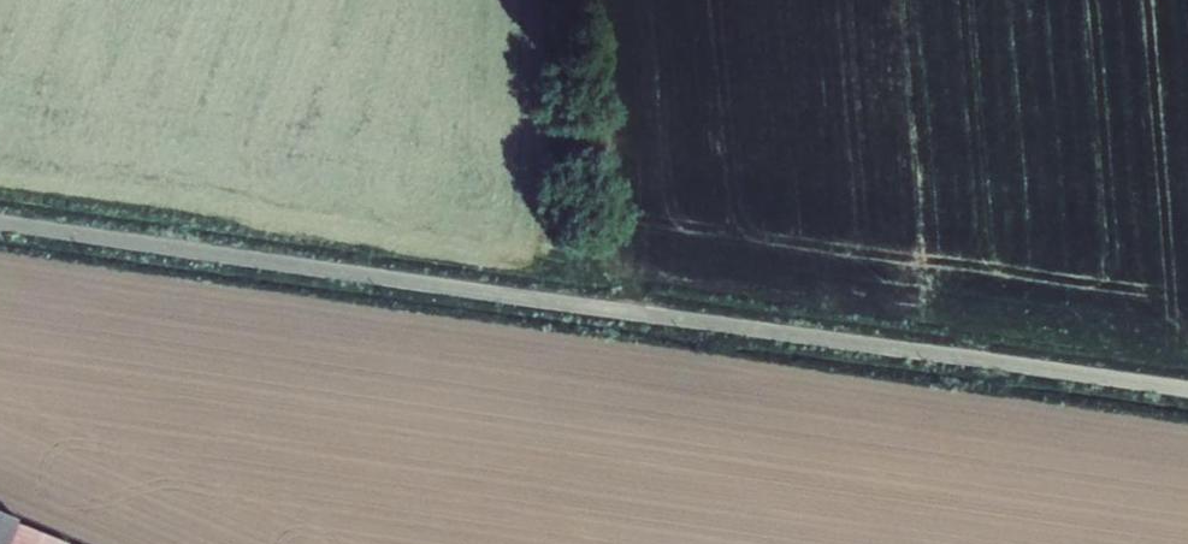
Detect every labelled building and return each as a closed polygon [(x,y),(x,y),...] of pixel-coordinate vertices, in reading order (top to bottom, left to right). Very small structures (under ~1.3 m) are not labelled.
[(0,513),(0,543),(72,543),(0,513)]
